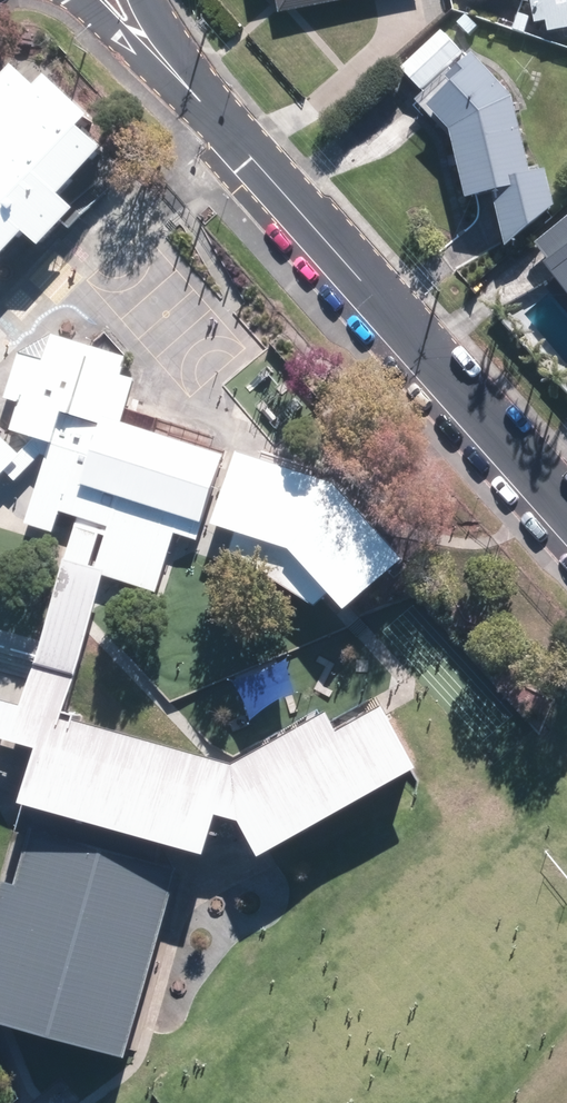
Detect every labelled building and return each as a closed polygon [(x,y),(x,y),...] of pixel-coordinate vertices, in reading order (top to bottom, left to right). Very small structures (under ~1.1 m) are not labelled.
[(282,12),(353,0),(280,0),(282,12)] [(537,33),(566,28),(566,0),(531,0),(537,33)] [(447,32),(404,71),(424,92),(467,54),(447,32)] [(441,81),(420,102),(456,131),(467,200),(498,195),(507,249),(558,210),(551,169),(533,172),(519,92),(474,48),(441,81)] [(17,65),(0,84),(0,268),(109,149),(90,131),(99,121),(52,78),(42,89),(17,65)] [(532,245),(566,288),(566,216),(532,245)] [(55,339),(17,359),(7,386),(21,390),(13,420),(44,428),(22,513),(59,522),(49,557),(146,582),(166,507),(201,516),(220,446),(153,428),(158,409),(115,398),(125,357),(55,339)] [(19,473),(0,453),(0,491),(19,473)] [(320,512),(236,487),(219,545),(290,566),(337,621),(381,584),(320,512)] [(119,1071),(146,970),(165,903),(175,863),(204,871),(227,785),(64,741),(92,637),(44,625),(6,765),(36,773),(0,907),(0,1039),(119,1071)] [(230,765),(273,843),(420,763),(389,705),(345,729),(334,709),(230,765)] [(0,710),(0,748),(10,713),(0,710)]
